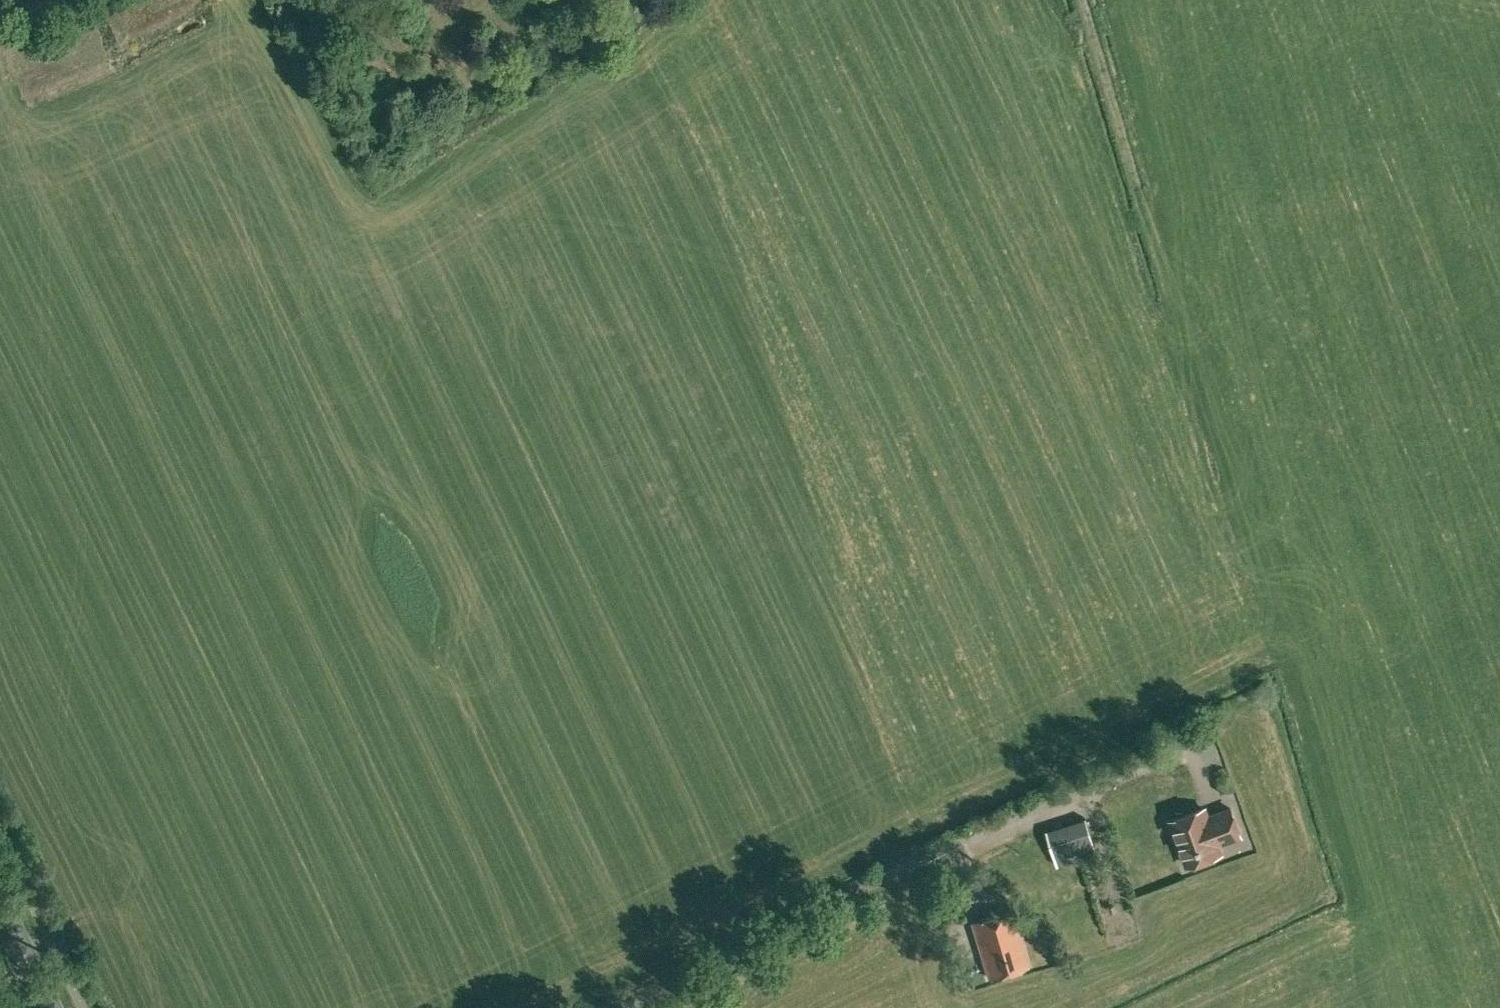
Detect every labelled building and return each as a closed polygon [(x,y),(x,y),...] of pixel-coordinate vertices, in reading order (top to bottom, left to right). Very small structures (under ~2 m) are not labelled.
[(1244,836),(1232,804),(1210,812),(1207,804),(1167,818),(1186,867),(1225,853),(1222,844),(1244,836)] [(1057,866),(1098,853),(1086,816),(1046,829),(1057,866)] [(989,977),(1028,965),(1011,910),(972,922),(989,977)]
